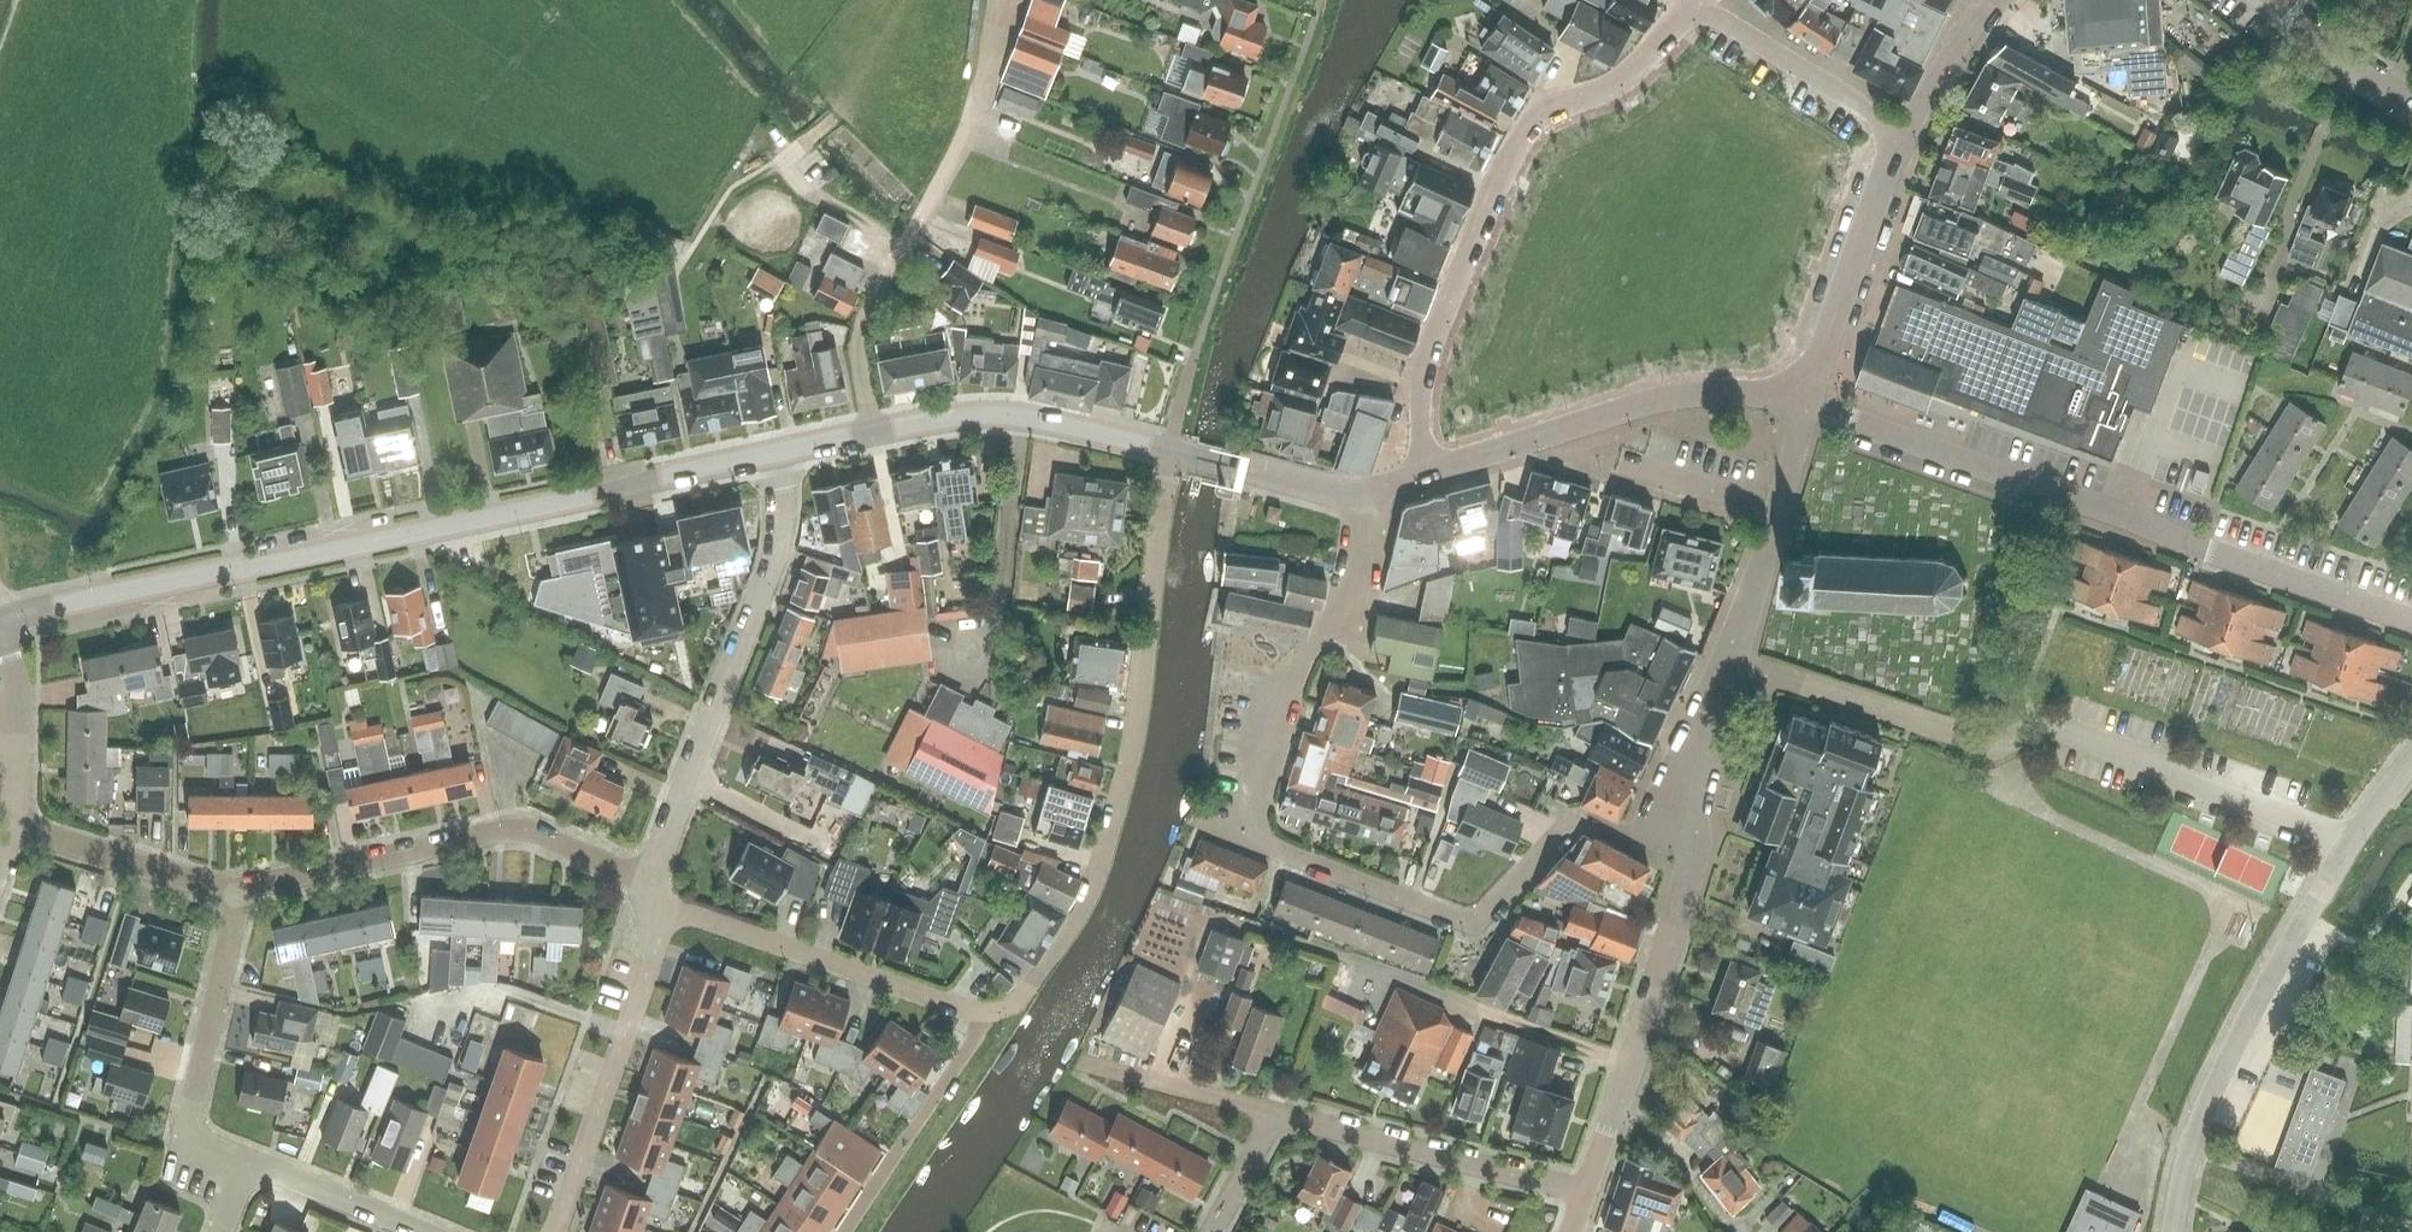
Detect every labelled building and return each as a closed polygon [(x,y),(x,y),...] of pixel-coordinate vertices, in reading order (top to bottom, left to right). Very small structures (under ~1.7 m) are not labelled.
[(1175,1),(1202,11),(1216,5),(1221,16),(1217,17),(1212,31),(1215,37),(1222,40),(1221,43),(1255,55),(1266,26),(1252,21),(1258,5),(1244,0),(1176,0),(1175,1)] [(1583,51),(1594,30),(1591,29),(1601,12),(1580,1),(1579,0),(1549,0),(1544,8),(1570,21),(1560,38),(1583,51)] [(1658,4),(1651,0),(1611,0),(1611,1),(1608,0),(1588,0),(1606,9),(1643,30),(1658,4)] [(1782,0),(1757,0),(1770,13),(1782,0)] [(1787,27),(1810,0),(1782,0),(1770,13),(1786,28),(1787,27)] [(1921,64),(1946,14),(1915,0),(1852,0),(1851,3),(1856,5),(1878,16),(1868,37),(1921,64)] [(1946,13),(1952,0),(1917,0),(1946,13)] [(2165,40),(2166,40),(2162,0),(2070,0),(2074,48),(2075,48),(2127,44),(2165,40)] [(1809,3),(1787,27),(1830,54),(1831,52),(1847,21),(1809,3)] [(1909,89),(1921,64),(1868,37),(1878,16),(1856,5),(1847,21),(1831,52),(1856,64),(1855,67),(1902,91),(1909,89)] [(1594,30),(1583,51),(1596,57),(1594,61),(1606,67),(1608,63),(1610,65),(1630,27),(1601,12),(1591,29),(1594,30)] [(1027,14),(1019,33),(1064,51),(1071,32),(1056,26),(1027,14)] [(1554,49),(1504,15),(1482,48),(1533,80),(1554,49)] [(1019,33),(1011,54),(1056,71),(1064,51),(1019,33)] [(2127,44),(2129,67),(2131,94),(2169,91),(2165,40),(2127,44)] [(1449,52),(1432,43),(1421,66),(1438,74),(1449,52)] [(2008,44),(1991,58),(2044,88),(2041,93),(2086,116),(2092,105),(2072,94),(2078,82),(2008,44)] [(2078,72),(2129,67),(2127,44),(2075,48),(2078,72)] [(1188,58),(1193,60),(1183,87),(1220,100),(1221,97),(1238,103),(1247,78),(1230,72),(1231,69),(1214,63),(1214,64),(1209,62),(1213,52),(1193,45),(1188,58)] [(1085,60),(1081,70),(1101,77),(1105,67),(1085,60)] [(1970,121),(1994,133),(1995,131),(1998,125),(1999,125),(2006,111),(2016,117),(2021,109),(2011,103),(2022,83),(1989,63),(1966,105),(1975,111),(1971,119),(1970,121)] [(1448,79),(1443,77),(1433,94),(1474,116),(1484,97),(1512,115),(1529,87),(1491,64),(1474,92),(1449,78),(1448,79)] [(1033,118),(1040,101),(1005,87),(998,105),(1033,118)] [(1187,140),(1223,153),(1228,140),(1226,136),(1230,124),(1198,112),(1201,103),(1164,91),(1157,111),(1169,116),(1161,138),(1185,147),(1187,140)] [(1450,107),(1424,95),(1415,113),(1412,111),(1404,129),(1368,111),(1363,122),(1361,126),(1407,149),(1412,151),(1420,135),(1443,145),(1441,150),(1479,169),(1497,131),(1450,107)] [(2187,107),(2167,103),(2163,121),(2183,126),(2187,107)] [(1348,114),(1342,128),(1377,144),(1386,147),(1394,151),(1404,155),(1407,149),(1361,126),(1363,122),(1348,114)] [(2149,120),(2138,141),(2150,148),(2161,127),(2149,120)] [(1992,137),(1994,133),(1970,121),(1967,127),(1959,124),(1943,166),(1967,175),(1971,166),(1974,167),(1977,162),(2039,188),(2040,186),(2032,183),(2036,173),(1995,158),(2001,141),(1992,137)] [(2182,136),(2164,127),(2153,149),(2171,159),(2182,136)] [(1156,147),(1130,137),(1125,151),(1150,161),(1156,147)] [(1360,183),(1385,194),(1387,188),(1395,191),(1404,169),(1415,173),(1420,162),(1394,151),(1386,147),(1377,144),(1374,153),(1369,151),(1365,152),(1361,161),(1363,166),(1367,167),(1360,183)] [(2247,148),(2240,150),(2219,196),(2240,206),(2237,211),(2257,221),(2252,231),(2252,230),(2241,253),(2233,249),(2221,273),(2245,285),(2272,227),(2267,225),(2289,176),(2261,162),(2262,160),(2259,153),(2247,148)] [(1208,185),(1212,174),(1179,161),(1181,156),(1165,151),(1153,184),(1167,189),(1167,190),(1201,203),(1203,198),(1206,198),(1210,188),(1208,185)] [(1475,187),(1420,162),(1415,173),(1404,169),(1395,191),(1404,195),(1397,209),(1398,210),(1399,209),(1406,212),(1423,219),(1419,230),(1450,243),(1475,187)] [(2032,204),(2039,188),(1977,162),(1974,167),(1971,166),(1967,175),(1943,166),(1933,194),(1961,205),(1961,204),(1976,210),(1986,182),(2002,188),(2000,193),(2032,204)] [(2355,191),(2340,185),(2338,188),(2325,183),(2315,206),(2310,204),(2298,233),(2299,233),(2290,256),(2317,267),(2326,244),(2310,238),(2317,221),(2342,232),(2346,222),(2345,219),(2344,218),(2355,191)] [(1186,245),(1196,218),(1176,210),(1179,202),(1132,185),(1126,201),(1150,210),(1151,208),(1161,211),(1153,232),(1186,245)] [(1984,218),(1931,198),(1917,237),(1970,257),(1976,241),(2030,266),(2039,245),(1985,219),(1984,218)] [(1011,239),(1018,220),(976,205),(969,223),(1011,239)] [(2036,220),(2016,210),(2010,222),(2030,231),(2036,220)] [(840,242),(849,224),(825,212),(816,230),(840,242)] [(1423,219),(1406,212),(1403,219),(1405,225),(1400,238),(1395,237),(1388,254),(1436,274),(1450,243),(1419,230),(1423,219)] [(1382,242),(1346,228),(1341,240),(1377,254),(1382,242)] [(1177,254),(1148,243),(1121,234),(1107,273),(1135,283),(1137,276),(1170,288),(1180,261),(1175,259),(1177,254)] [(981,238),(973,258),(1011,273),(1019,252),(981,238)] [(1367,255),(1367,256),(1331,241),(1314,286),(1316,287),(1345,298),(1346,293),(1350,282),(1356,285),(1355,286),(1392,300),(1393,300),(1386,297),(1392,282),(1372,274),(1377,259),(1367,255)] [(2411,356),(2411,242),(2408,251),(2384,242),(2361,301),(2341,293),(2329,323),(2411,356)] [(2003,299),(2009,285),(1980,271),(1971,267),(1971,268),(1915,244),(1904,272),(1959,296),(1963,287),(1965,288),(1967,284),(2003,299)] [(865,268),(831,252),(823,269),(826,271),(814,297),(847,313),(858,292),(854,290),(865,268)] [(761,255),(751,277),(778,289),(788,267),(761,255)] [(955,258),(941,277),(952,285),(943,299),(962,312),(971,298),(985,280),(955,258)] [(1980,271),(2009,285),(2015,287),(2021,271),(1985,258),(1980,271)] [(1393,300),(1392,300),(1391,305),(1424,318),(1438,281),(1399,267),(1398,268),(1377,259),(1372,274),(1392,282),(1386,297),(1393,300)] [(812,269),(799,262),(787,285),(800,292),(812,269)] [(589,387),(618,381),(596,272),(566,278),(589,387)] [(1082,290),(1098,296),(1093,309),(1114,316),(1154,331),(1163,305),(1109,285),(1110,282),(1088,273),(1082,290)] [(1861,386),(1929,411),(1935,395),(2101,457),(2114,462),(2136,404),(2153,410),(2186,323),(2133,303),(2138,291),(2106,276),(2076,350),(1944,301),(1944,300),(1898,284),(1871,361),(1861,386)] [(2289,365),(2324,288),(2301,277),(2289,304),(2282,301),(2271,325),(2278,328),(2266,355),(2289,365)] [(675,380),(665,331),(654,279),(626,284),(636,337),(636,336),(642,362),(654,360),(659,383),(675,380)] [(2162,293),(2146,286),(2140,301),(2157,308),(2162,293)] [(1335,326),(1345,298),(1316,287),(1308,308),(1302,306),(1294,326),(1293,326),(1286,348),(1323,360),(1324,357),(1337,361),(1345,337),(1332,332),(1335,326)] [(1335,326),(1364,337),(1364,338),(1403,352),(1403,351),(1411,347),(1413,348),(1422,324),(1421,323),(1421,322),(1346,293),(1345,298),(1335,326)] [(2087,317),(2027,294),(2015,323),(2075,347),(2087,317)] [(778,302),(759,299),(754,332),(772,335),(778,302)] [(1020,345),(993,342),(993,339),(966,336),(967,330),(952,328),(951,330),(953,338),(955,350),(964,351),(960,379),(1016,385),(1020,353),(1030,354),(1039,317),(1026,309),(1020,345)] [(1102,360),(1101,366),(1044,353),(1048,336),(1064,339),(1067,324),(1039,317),(1030,354),(1026,383),(1032,384),(1030,396),(1091,410),(1093,401),(1122,407),(1132,367),(1102,360)] [(809,332),(823,404),(848,399),(842,369),(841,369),(836,346),(825,348),(821,329),(820,330),(818,321),(807,323),(809,332)] [(925,335),(923,325),(894,331),(895,336),(892,337),(893,341),(876,344),(885,392),(953,379),(944,331),(925,335)] [(1092,335),(1071,327),(1065,341),(1087,350),(1092,335)] [(2335,328),(2331,338),(2345,343),(2348,333),(2335,328)] [(514,332),(442,347),(457,420),(487,414),(492,438),(490,438),(497,471),(556,459),(549,426),(548,427),(541,392),(527,395),(514,332)] [(793,410),(823,404),(809,332),(794,336),(796,345),(800,367),(785,370),(793,410)] [(1139,334),(1134,346),(1146,351),(1152,339),(1139,334)] [(734,376),(736,387),(743,420),(777,413),(763,345),(731,351),(736,376),(734,376)] [(420,394),(410,346),(390,350),(400,398),(420,394)] [(1283,391),(1282,396),(1316,406),(1319,395),(1320,395),(1331,363),(1283,349),(1273,381),(1271,387),(1283,391)] [(689,360),(691,372),(696,396),(736,387),(734,376),(736,376),(731,351),(689,360)] [(2372,402),(2386,364),(2355,352),(2340,390),(2372,402)] [(312,411),(302,364),(278,369),(288,416),(312,411)] [(2386,364),(2372,402),(2403,415),(2411,392),(2411,374),(2386,364)] [(333,399),(326,368),(307,372),(314,404),(333,399)] [(696,396),(691,372),(679,374),(682,389),(681,389),(690,432),(743,420),(736,387),(696,396)] [(621,445),(681,433),(674,402),(673,402),(671,390),(666,391),(665,387),(614,397),(618,413),(614,414),(621,445)] [(1370,472),(1381,442),(1395,400),(1338,390),(1332,393),(1328,407),(1325,406),(1320,422),(1346,431),(1333,466),(1370,472)] [(1325,425),(1320,423),(1312,420),(1316,406),(1282,396),(1265,391),(1260,413),(1267,414),(1261,436),(1283,442),(1280,450),(1315,460),(1325,425)] [(2274,431),(2309,452),(2327,423),(2292,402),(2274,431)] [(382,426),(367,430),(376,470),(376,472),(392,468),(392,467),(422,460),(412,420),(411,420),(408,404),(378,410),(382,426)] [(233,444),(232,408),(213,409),(214,444),(233,444)] [(376,470),(367,430),(363,409),(332,416),(346,477),(376,470)] [(311,485),(301,442),(297,442),(292,423),(280,427),(284,445),(251,453),(261,497),(262,498),(281,494),(281,492),(311,485)] [(2256,459),(2291,481),(2309,452),(2274,431),(2256,459)] [(2411,488),(2411,486),(2411,448),(2394,437),(2376,466),(2411,488)] [(952,462),(949,458),(942,459),(941,463),(932,465),(938,508),(942,538),(972,534),(968,504),(978,502),(972,459),(952,462)] [(2273,509),(2291,481),(2256,459),(2238,488),(2273,509)] [(170,518),(219,506),(209,462),(160,473),(170,518)] [(935,503),(928,465),(891,473),(898,511),(935,503)] [(2359,494),(2393,516),(2411,488),(2376,466),(2359,494)] [(2211,473),(2199,469),(2194,484),(2206,488),(2211,473)] [(1591,488),(1532,470),(1523,500),(1505,494),(1500,528),(1498,528),(1498,565),(1521,567),(1520,528),(1516,528),(1519,516),(1553,527),(1551,533),(1575,540),(1591,488)] [(1124,513),(1128,482),(1057,472),(1052,508),(1025,505),(1022,531),(1062,537),(1066,510),(1086,513),(1086,508),(1124,513)] [(865,479),(843,484),(861,564),(878,560),(881,556),(878,544),(892,541),(877,476),(865,479)] [(1454,532),(1459,552),(1490,545),(1489,538),(1495,537),(1499,509),(1494,508),(1496,505),(1490,482),(1448,493),(1454,532)] [(861,564),(843,484),(843,483),(813,490),(825,541),(839,538),(842,553),(846,553),(849,567),(861,564)] [(1454,535),(1446,494),(1406,504),(1403,508),(1397,532),(1389,566),(1383,591),(1439,571),(1448,570),(1448,558),(1439,558),(1439,545),(1451,543),(1454,535)] [(1640,502),(1611,494),(1599,538),(1586,535),(1581,552),(1605,556),(1612,531),(1624,534),(1622,540),(1644,547),(1655,512),(1655,511),(1654,510),(1654,509),(1653,508),(1639,504),(1640,502)] [(2375,545),(2393,516),(2359,494),(2340,523),(2375,545)] [(1270,505),(1266,519),(1277,522),(1281,508),(1270,505)] [(703,514),(681,519),(683,529),(693,568),(716,563),(721,586),(709,589),(713,605),(738,599),(732,572),(749,569),(745,549),(748,548),(739,506),(718,511),(717,508),(702,511),(703,514)] [(1119,545),(1124,513),(1086,508),(1086,513),(1066,510),(1062,537),(1119,545)] [(1722,542),(1663,527),(1651,573),(1710,588),(1722,542)] [(942,570),(937,539),(936,528),(913,531),(917,555),(920,554),(922,573),(942,570)] [(542,579),(535,602),(603,624),(633,633),(634,637),(642,635),(643,643),(651,641),(650,633),(684,626),(674,582),(695,577),(693,568),(683,529),(663,533),(663,532),(615,543),(614,539),(557,551),(562,575),(542,579)] [(2089,564),(2086,571),(2118,582),(2127,556),(2081,540),(2075,559),(2089,564)] [(1804,561),(1788,560),(1786,593),(1801,594),(1800,602),(1816,603),(1816,607),(1819,607),(1819,603),(1833,604),(1833,608),(1836,608),(1836,604),(1938,610),(1938,614),(1941,614),(1941,609),(1952,606),(1955,610),(1958,608),(1955,604),(1963,594),(1967,596),(1968,594),(1964,592),(1965,580),(1969,579),(1968,576),(1964,578),(1957,567),(1960,564),(1958,561),(1955,565),(1944,560),(1945,555),(1942,555),(1941,560),(1824,554),(1824,550),(1821,550),(1820,554),(1804,553),(1804,561)] [(1273,599),(1282,601),(1283,599),(1322,607),(1327,580),(1289,572),(1288,575),(1283,575),(1285,562),(1279,561),(1279,558),(1224,551),(1221,580),(1274,587),(1273,599)] [(2118,582),(2150,593),(2152,585),(2166,590),(2173,572),(2127,556),(2118,582)] [(1097,580),(1100,560),(1075,557),(1072,577),(1097,580)] [(829,576),(802,567),(792,599),(819,609),(824,593),(838,598),(843,582),(856,586),(861,572),(834,563),(829,576)] [(892,591),(895,610),(910,607),(925,605),(920,568),(890,572),(892,591)] [(2118,582),(2086,571),(2083,579),(2069,574),(2063,593),(2109,609),(2118,582)] [(1424,593),(1450,599),(1456,573),(1427,580),(1424,593)] [(935,577),(923,578),(928,616),(939,614),(935,577)] [(2203,603),(2200,611),(2232,622),(2241,596),(2195,580),(2189,598),(2203,603)] [(2147,601),(2150,593),(2118,582),(2109,609),(2154,624),(2161,606),(2147,601)] [(1096,588),(1071,585),(1068,610),(1093,613),(1096,588)] [(405,590),(403,588),(393,590),(392,593),(389,594),(397,632),(413,628),(417,644),(434,641),(429,617),(426,607),(424,607),(419,587),(405,590)] [(1314,608),(1282,601),(1273,599),(1229,590),(1223,618),(1307,637),(1314,608)] [(1422,606),(1447,611),(1450,599),(1424,593),(1422,606)] [(2232,622),(2264,633),(2267,625),(2281,630),(2287,612),(2241,596),(2232,622)] [(367,599),(335,606),(344,648),(363,644),(366,658),(379,656),(383,679),(396,676),(389,639),(377,642),(367,599)] [(842,673),(933,659),(925,605),(910,607),(895,610),(834,618),(842,673)] [(1445,624),(1447,611),(1422,606),(1419,619),(1445,624)] [(1693,620),(1662,607),(1654,626),(1686,639),(1693,620)] [(815,619),(788,608),(756,685),(792,700),(804,671),(795,667),(815,619)] [(2232,622),(2200,611),(2198,619),(2184,614),(2177,632),(2223,648),(2232,622)] [(1443,627),(1378,613),(1370,649),(1392,653),(1388,671),(1432,680),(1443,627)] [(301,657),(292,615),(259,622),(269,665),(269,664),(272,679),(286,676),(283,661),(301,657)] [(2346,661),(2355,635),(2310,619),(2303,638),(2317,643),(2315,650),(2346,661)] [(1566,643),(1515,638),(1520,681),(1507,683),(1510,708),(1531,716),(1564,720),(1575,719),(1576,724),(1578,723),(1602,719),(1611,681),(1638,693),(1637,696),(1667,709),(1695,650),(1665,636),(1631,621),(1624,638),(1566,642),(1566,643)] [(2261,641),(2264,633),(2232,622),(2223,648),(2269,664),(2275,646),(2261,641)] [(189,652),(175,655),(181,683),(180,683),(185,706),(208,701),(203,679),(209,678),(211,684),(242,678),(238,661),(240,660),(234,627),(186,637),(189,652)] [(1125,664),(1128,642),(1076,635),(1070,677),(1122,684),(1125,664)] [(2401,651),(2355,635),(2346,661),(2378,672),(2381,664),(2395,669),(2401,651)] [(454,641),(435,645),(440,669),(459,665),(454,641)] [(158,643),(120,651),(128,687),(145,683),(147,691),(155,689),(158,700),(176,695),(172,673),(165,675),(158,643)] [(601,653),(581,644),(572,665),(591,674),(601,653)] [(2291,672),(2337,688),(2346,661),(2315,650),(2312,658),(2298,653),(2291,672)] [(128,687),(120,651),(82,660),(89,691),(78,693),(78,709),(106,710),(106,711),(115,711),(110,691),(128,687)] [(2346,661),(2337,688),(2383,703),(2390,685),(2375,680),(2378,672),(2346,661)] [(645,687),(612,673),(601,700),(620,709),(616,719),(614,718),(607,734),(622,740),(641,748),(653,720),(634,711),(645,687)] [(1332,678),(1323,704),(1368,718),(1377,693),(1332,678)] [(1410,678),(1408,690),(1425,694),(1427,681),(1410,678)] [(1651,743),(1667,709),(1637,696),(1638,693),(1611,681),(1602,719),(1612,724),(1651,743)] [(440,682),(424,686),(428,700),(436,698),(442,690),(440,682)] [(925,717),(934,721),(909,772),(989,812),(995,788),(1002,754),(997,752),(1009,726),(990,717),(994,708),(977,700),(973,709),(959,702),(962,696),(941,685),(925,717)] [(459,687),(445,690),(447,704),(461,701),(459,687)] [(1109,710),(1112,698),(1083,692),(1080,704),(1109,710)] [(1403,692),(1397,718),(1455,733),(1461,707),(1403,692)] [(289,696),(269,701),(275,729),(295,725),(289,696)] [(486,722),(499,729),(512,706),(499,699),(486,722)] [(1099,755),(1107,717),(1049,704),(1040,742),(1070,749),(1068,756),(1085,759),(1086,752),(1099,755)] [(1323,704),(1314,732),(1370,751),(1374,739),(1361,735),(1367,719),(1368,718),(1323,704)] [(512,706),(499,729),(511,736),(524,713),(512,706)] [(106,710),(78,709),(70,708),(69,800),(77,800),(77,810),(92,810),(93,800),(105,800),(105,777),(107,778),(106,711),(106,710)] [(435,748),(445,797),(476,790),(470,760),(454,764),(442,710),(427,714),(430,729),(435,748)] [(536,720),(524,713),(511,736),(523,743),(536,720)] [(1772,767),(1766,765),(1759,784),(1765,786),(1756,808),(1751,806),(1747,815),(1753,817),(1749,829),(1777,839),(1774,848),(1773,848),(1750,911),(1823,938),(1847,876),(1841,874),(1873,786),(1862,782),(1867,768),(1871,769),(1881,739),(1829,720),(1827,726),(1792,713),(1772,767)] [(427,714),(412,717),(415,732),(418,731),(430,729),(427,714)] [(334,803),(350,800),(354,816),(384,809),(374,761),(372,751),(371,742),(366,719),(350,722),(352,730),(355,745),(364,783),(348,786),(344,765),(327,769),(334,803)] [(1593,745),(1589,755),(1595,758),(1590,768),(1631,787),(1635,778),(1651,743),(1612,724),(1602,719),(1578,723),(1573,735),(1593,745)] [(548,727),(536,720),(523,743),(536,750),(548,727)] [(340,751),(334,722),(320,725),(325,753),(340,751)] [(191,743),(187,724),(175,725),(179,744),(191,743)] [(368,727),(371,742),(385,739),(382,724),(368,727)] [(561,734),(548,727),(536,750),(548,757),(561,734)] [(1305,730),(1289,782),(1316,790),(1317,786),(1323,788),(1330,767),(1339,770),(1348,773),(1354,757),(1367,760),(1370,751),(1314,732),(1313,733),(1305,730)] [(604,753),(596,749),(565,735),(558,754),(547,780),(577,793),(574,800),(598,811),(599,809),(612,815),(625,786),(604,777),(605,774),(596,770),(604,753)] [(372,751),(374,761),(384,809),(415,803),(408,773),(393,777),(385,739),(371,742),(372,751)] [(415,803),(445,797),(435,748),(422,750),(424,762),(429,761),(431,769),(408,773),(415,803)] [(1499,790),(1510,765),(1469,749),(1459,773),(1499,790)] [(221,775),(221,754),(208,754),(208,775),(221,775)] [(233,754),(221,754),(221,775),(221,794),(221,824),(252,824),(252,794),(233,794),(233,754)] [(283,775),(283,754),(270,754),(270,775),(283,775)] [(295,754),(283,754),(283,775),(295,775),(295,754)] [(755,760),(746,781),(791,802),(801,780),(829,793),(826,801),(833,804),(841,808),(861,818),(878,785),(856,775),(812,755),(808,763),(805,768),(791,762),(791,761),(778,756),(776,761),(761,754),(757,761),(755,760)] [(1096,795),(1104,768),(1062,755),(1054,783),(1096,795)] [(1450,762),(1428,756),(1421,779),(1410,776),(1406,792),(1439,802),(1450,762)] [(1617,818),(1631,787),(1590,768),(1590,769),(1558,756),(1553,768),(1567,774),(1566,777),(1589,787),(1582,802),(1617,818)] [(138,766),(138,809),(169,809),(169,766),(138,766)] [(1316,790),(1289,782),(1281,810),(1288,812),(1299,815),(1300,816),(1313,819),(1322,791),(1329,794),(1332,784),(1335,785),(1339,770),(1330,767),(1323,788),(1317,786),(1316,790)] [(1452,794),(1447,817),(1461,823),(1457,831),(1510,852),(1522,823),(1475,804),(1478,798),(1485,801),(1490,787),(1460,775),(1452,794)] [(1360,787),(1362,780),(1347,776),(1345,783),(1360,787)] [(1023,777),(1018,795),(1037,801),(1042,783),(1023,777)] [(1376,785),(1362,780),(1360,787),(1374,792),(1376,785)] [(1391,781),(1389,788),(1403,793),(1405,785),(1391,781)] [(1094,796),(1050,783),(1034,833),(1078,846),(1094,796)] [(1322,791),(1313,819),(1333,825),(1340,799),(1346,801),(1349,790),(1334,786),(1335,785),(1332,784),(1329,794),(1322,791)] [(1410,803),(1413,796),(1403,793),(1389,788),(1384,787),(1381,794),(1410,803)] [(1409,808),(1365,795),(1349,790),(1346,801),(1340,799),(1333,825),(1398,845),(1409,808)] [(189,824),(221,824),(221,794),(189,794),(189,824)] [(252,824),(283,824),(283,794),(252,794),(252,824)] [(283,794),(283,824),(314,824),(314,794),(283,794)] [(1413,796),(1410,803),(1437,811),(1439,803),(1413,796)] [(1018,845),(1026,817),(1002,810),(994,838),(1018,845)] [(927,816),(914,812),(914,814),(909,828),(921,832),(927,816)] [(1288,812),(1286,821),(1296,824),(1297,824),(1300,816),(1299,815),(1288,812)] [(1429,815),(1423,834),(1429,836),(1435,817),(1429,815)] [(889,900),(872,949),(873,946),(905,957),(908,949),(917,952),(923,935),(914,932),(918,921),(947,932),(951,922),(968,895),(980,862),(987,841),(988,839),(966,829),(963,828),(961,827),(952,835),(954,836),(972,854),(971,856),(959,891),(952,889),(945,886),(944,886),(928,901),(893,889),(894,887),(892,887),(888,900),(889,900)] [(1593,839),(1584,834),(1564,855),(1534,889),(1566,901),(1573,887),(1591,896),(1594,891),(1625,908),(1636,890),(1649,866),(1594,836),(1593,839)] [(1268,865),(1201,838),(1194,858),(1188,856),(1182,869),(1189,872),(1191,866),(1258,893),(1268,865)] [(788,884),(792,886),(795,888),(792,891),(807,899),(820,865),(789,848),(783,859),(749,841),(730,876),(778,902),(788,884)] [(1056,868),(1059,860),(1024,849),(1022,854),(996,844),(987,866),(1011,876),(1010,879),(1069,907),(1082,880),(1056,868)] [(826,886),(824,892),(852,902),(840,934),(872,946),(871,949),(872,949),(889,900),(888,900),(869,893),(869,886),(871,867),(840,856),(832,871),(826,886)] [(1201,901),(1207,886),(1180,876),(1174,892),(1201,901)] [(44,878),(34,909),(67,920),(77,888),(44,878)] [(1313,927),(1325,895),(1287,880),(1275,912),(1313,927)] [(999,940),(1036,962),(1065,913),(1029,891),(999,940)] [(452,931),(455,897),(422,895),(420,929),(452,931)] [(1351,942),(1363,909),(1325,895),(1313,927),(1351,942)] [(451,951),(449,982),(465,983),(468,932),(485,933),(487,899),(455,897),(452,931),(453,931),(452,951),(451,951)] [(517,935),(520,901),(487,899),(485,933),(482,979),(497,980),(500,939),(517,939),(517,935)] [(549,937),(552,903),(520,901),(517,935),(549,937)] [(1586,909),(1573,904),(1564,929),(1593,940),(1591,946),(1628,959),(1640,925),(1605,912),(1607,906),(1590,901),(1586,909)] [(360,908),(366,940),(396,933),(389,902),(360,908)] [(552,903),(549,937),(565,938),(581,940),(584,905),(552,903)] [(331,915),(338,946),(366,940),(360,908),(331,915)] [(34,909),(24,939),(57,950),(67,920),(34,909)] [(1388,956),(1401,924),(1363,909),(1351,942),(1388,956)] [(140,917),(126,912),(111,961),(125,966),(133,939),(144,943),(139,959),(173,970),(184,935),(150,924),(150,925),(139,922),(140,917)] [(81,937),(101,943),(108,920),(89,914),(81,937)] [(302,921),(309,952),(338,946),(331,915),(302,921)] [(1559,928),(1521,915),(1510,932),(1552,953),(1559,928)] [(317,991),(313,970),(313,971),(309,952),(302,921),(273,927),(279,958),(292,956),(301,998),(320,1003),(317,991)] [(1439,939),(1401,924),(1388,956),(1427,971),(1439,939)] [(1230,978),(1244,939),(1213,928),(1199,966),(1230,978)] [(1531,995),(1550,958),(1507,936),(1477,992),(1504,1006),(1515,987),(1531,995)] [(24,939),(14,970),(47,981),(57,950),(24,939)] [(1603,1005),(1617,959),(1578,947),(1577,949),(1571,947),(1570,951),(1564,949),(1552,987),(1564,990),(1563,993),(1603,1005)] [(449,987),(449,982),(451,951),(432,949),(430,991),(449,987)] [(1737,951),(1734,960),(1731,960),(1713,1009),(1759,1027),(1774,987),(1757,980),(1759,973),(1780,981),(1785,969),(1737,951)] [(370,958),(375,979),(387,976),(382,955),(370,958)] [(546,977),(547,956),(535,956),(533,977),(546,977)] [(363,982),(375,979),(370,958),(358,961),(363,982)] [(1146,1057),(1181,984),(1137,963),(1102,1036),(1146,1057)] [(684,964),(675,992),(720,1008),(725,994),(744,1000),(749,987),(754,974),(728,966),(723,978),(684,964)] [(313,970),(317,991),(329,989),(325,968),(313,970)] [(1255,973),(1242,968),(1236,985),(1249,989),(1255,973)] [(14,970),(5,1001),(37,1011),(38,1010),(47,1012),(51,1001),(41,999),(47,981),(14,970)] [(89,981),(69,975),(62,999),(81,1005),(89,981)] [(782,1019),(772,1045),(786,1050),(792,1031),(807,1036),(823,990),(796,980),(782,1019)] [(160,1030),(170,999),(130,987),(121,1017),(94,1009),(87,1030),(126,1042),(132,1022),(160,1030)] [(1445,1009),(1397,987),(1372,1041),(1379,1044),(1377,1050),(1373,1048),(1359,1077),(1412,1102),(1425,1074),(1426,1074),(1432,1062),(1455,1073),(1473,1033),(1451,1023),(1444,1012),(1445,1009)] [(823,990),(807,1036),(821,1041),(814,1060),(827,1065),(850,1000),(823,990)] [(1270,1055),(1284,1016),(1249,1003),(1251,997),(1233,991),(1222,1023),(1244,1031),(1233,1063),(1255,1071),(1262,1052),(1270,1055)] [(675,992),(665,1019),(704,1033),(730,1042),(734,1029),(715,1022),(720,1008),(675,992)] [(1368,1013),(1327,994),(1321,1007),(1362,1026),(1368,1013)] [(0,1015),(0,1033),(28,1042),(37,1011),(5,1001),(0,1015)] [(261,1010),(253,1043),(294,1052),(297,1053),(301,1037),(311,1039),(318,1009),(290,1002),(287,1016),(261,1010)] [(1549,1025),(1554,1011),(1533,1004),(1528,1019),(1549,1025)] [(2411,1042),(2411,1009),(2405,1009),(2403,1042),(2411,1042)] [(407,1021),(381,1010),(365,1050),(391,1060),(401,1036),(407,1021)] [(868,1052),(851,1075),(863,1083),(874,1067),(887,1075),(915,1036),(891,1019),(868,1052)] [(1484,1028),(1479,1038),(1489,1043),(1491,1044),(1497,1031),(1498,1030),(1486,1024),(1485,1026),(1484,1028)] [(0,1033),(0,1067),(18,1073),(28,1042),(0,1033)] [(62,1066),(69,1042),(50,1036),(42,1060),(62,1066)] [(143,1105),(152,1074),(120,1064),(126,1045),(93,1036),(87,1054),(113,1062),(107,1080),(98,1077),(94,1090),(104,1093),(143,1105)] [(391,1060),(405,1066),(414,1042),(401,1036),(391,1060)] [(915,1036),(887,1075),(899,1084),(888,1101),(899,1109),(915,1086),(938,1052),(915,1036)] [(1559,1049),(1519,1036),(1513,1053),(1506,1076),(1528,1083),(1512,1133),(1528,1138),(1529,1134),(1559,1144),(1574,1097),(1573,1097),(1575,1091),(1548,1082),(1559,1049)] [(484,1043),(469,1038),(460,1065),(475,1071),(484,1043)] [(1759,1040),(1745,1076),(1773,1087),(1786,1050),(1759,1040)] [(418,1071),(428,1047),(414,1042),(405,1066),(418,1071)] [(507,1046),(495,1080),(531,1093),(543,1059),(507,1046)] [(441,1052),(428,1047),(418,1071),(431,1077),(441,1052)] [(655,1047),(645,1075),(691,1091),(696,1077),(715,1083),(720,1070),(694,1061),(655,1047)] [(741,1050),(737,1061),(748,1064),(749,1064),(752,1054),(741,1050)] [(454,1058),(441,1052),(431,1077),(444,1082),(454,1058)] [(1474,1052),(1468,1068),(1467,1068),(1453,1109),(1482,1118),(1490,1091),(1493,1092),(1503,1061),(1474,1052)] [(358,1058),(345,1053),(335,1079),(348,1084),(358,1058)] [(2314,1063),(2275,1162),(2311,1175),(2319,1152),(2348,1075),(2334,1070),(2314,1063)] [(378,1064),(360,1107),(369,1111),(383,1116),(400,1073),(378,1064)] [(324,1073),(311,1070),(298,1068),(295,1082),(321,1087),(324,1073)] [(287,1080),(247,1070),(239,1103),(280,1113),(287,1080)] [(1702,1109),(1684,1088),(1689,1083),(1681,1073),(1667,1086),(1676,1096),(1673,1100),(1676,1103),(1659,1120),(1680,1139),(1682,1138),(1701,1156),(1730,1129),(1715,1110),(1708,1116),(1702,1109)] [(645,1075),(636,1101),(682,1118),(691,1091),(645,1075)] [(448,1088),(444,1100),(458,1105),(465,1085),(451,1080),(448,1088)] [(531,1093),(495,1080),(483,1113),(520,1126),(531,1093)] [(397,1099),(373,1157),(404,1170),(412,1149),(410,1148),(425,1111),(438,1116),(444,1101),(444,1100),(448,1088),(436,1083),(425,1110),(397,1099)] [(807,1113),(812,1105),(797,1096),(792,1104),(807,1113)] [(360,1107),(338,1098),(323,1136),(354,1149),(369,1111),(360,1107)] [(5,1118),(12,1120),(17,1105),(0,1100),(0,1133),(5,1118)] [(444,1101),(438,1116),(451,1121),(457,1105),(444,1101)] [(636,1101),(626,1128),(672,1144),(682,1118),(636,1101)] [(1068,1101),(1050,1133),(1097,1158),(1103,1147),(1101,1146),(1113,1125),(1068,1101)] [(737,1127),(745,1112),(736,1108),(728,1123),(737,1127)] [(827,1131),(815,1147),(863,1178),(881,1150),(817,1108),(810,1119),(827,1131)] [(520,1126),(483,1113),(472,1147),(508,1159),(520,1126)] [(1113,1125),(1101,1146),(1103,1147),(1147,1171),(1164,1139),(1118,1114),(1113,1125)] [(626,1128),(617,1155),(656,1169),(682,1178),(686,1165),(667,1158),(672,1144),(626,1128)] [(725,1153),(733,1137),(724,1133),(716,1149),(725,1153)] [(1716,1160),(1701,1174),(1732,1213),(1762,1189),(1746,1168),(1750,1164),(1736,1147),(1740,1143),(1732,1133),(1708,1152),(1716,1160)] [(8,1149),(11,1138),(0,1135),(0,1147),(8,1149)] [(1164,1139),(1147,1171),(1193,1196),(1210,1164),(1164,1139)] [(19,1152),(47,1161),(50,1150),(23,1141),(19,1152)] [(108,1148),(88,1141),(83,1155),(104,1162),(108,1148)] [(508,1159),(472,1147),(460,1181),(496,1193),(508,1159)] [(788,1153),(780,1164),(845,1206),(863,1178),(815,1147),(805,1164),(788,1153)] [(43,1172),(47,1161),(19,1152),(15,1163),(43,1172)] [(434,1154),(429,1168),(443,1173),(448,1160),(434,1154)] [(1309,1175),(1309,1174),(1299,1195),(1326,1209),(1323,1216),(1347,1229),(1361,1203),(1347,1196),(1345,1199),(1338,1195),(1350,1171),(1320,1155),(1309,1175)] [(1682,1188),(1656,1166),(1627,1156),(1604,1226),(1623,1231),(1649,1231),(1654,1216),(1671,1222),(1682,1188)] [(779,1203),(824,1231),(828,1231),(845,1206),(780,1164),(773,1175),(790,1186),(779,1203)] [(0,1175),(0,1188),(7,1190),(34,1199),(38,1188),(0,1175)] [(1069,1177),(1062,1188),(1074,1194),(1080,1183),(1069,1177)] [(1423,1181),(1406,1216),(1398,1212),(1398,1211),(1388,1207),(1379,1226),(1393,1231),(1399,1231),(1402,1227),(1413,1231),(1422,1231),(1442,1189),(1423,1181)] [(606,1185),(595,1212),(640,1230),(646,1215),(665,1223),(670,1210),(644,1200),(606,1185)] [(1162,1197),(1144,1188),(1136,1203),(1153,1212),(1162,1197)] [(2087,1188),(2067,1231),(2132,1231),(2141,1212),(2087,1188)] [(1780,1201),(1770,1190),(1755,1206),(1766,1216),(1780,1201)] [(1129,1198),(1118,1191),(1106,1212),(1118,1219),(1129,1198)] [(118,1218),(123,1207),(97,1196),(92,1207),(118,1218)] [(153,1231),(172,1231),(181,1212),(148,1198),(137,1225),(153,1231)] [(1793,1212),(1782,1201),(1767,1218),(1778,1228),(1793,1212)] [(744,1220),(763,1231),(824,1231),(779,1203),(768,1220),(752,1209),(744,1220)] [(720,1205),(712,1217),(734,1231),(742,1219),(720,1205)] [(587,1231),(639,1231),(640,1230),(595,1212),(587,1231)] [(1810,1221),(1809,1221),(1799,1212),(1781,1231),(1822,1231),(1810,1221)] [(744,1220),(737,1231),(739,1231),(763,1231),(744,1220)] [(276,1221),(271,1231),(302,1231),(276,1221)] [(86,1222),(81,1231),(110,1231),(86,1222)] [(1438,1222),(1433,1231),(1460,1231),(1438,1222)]
